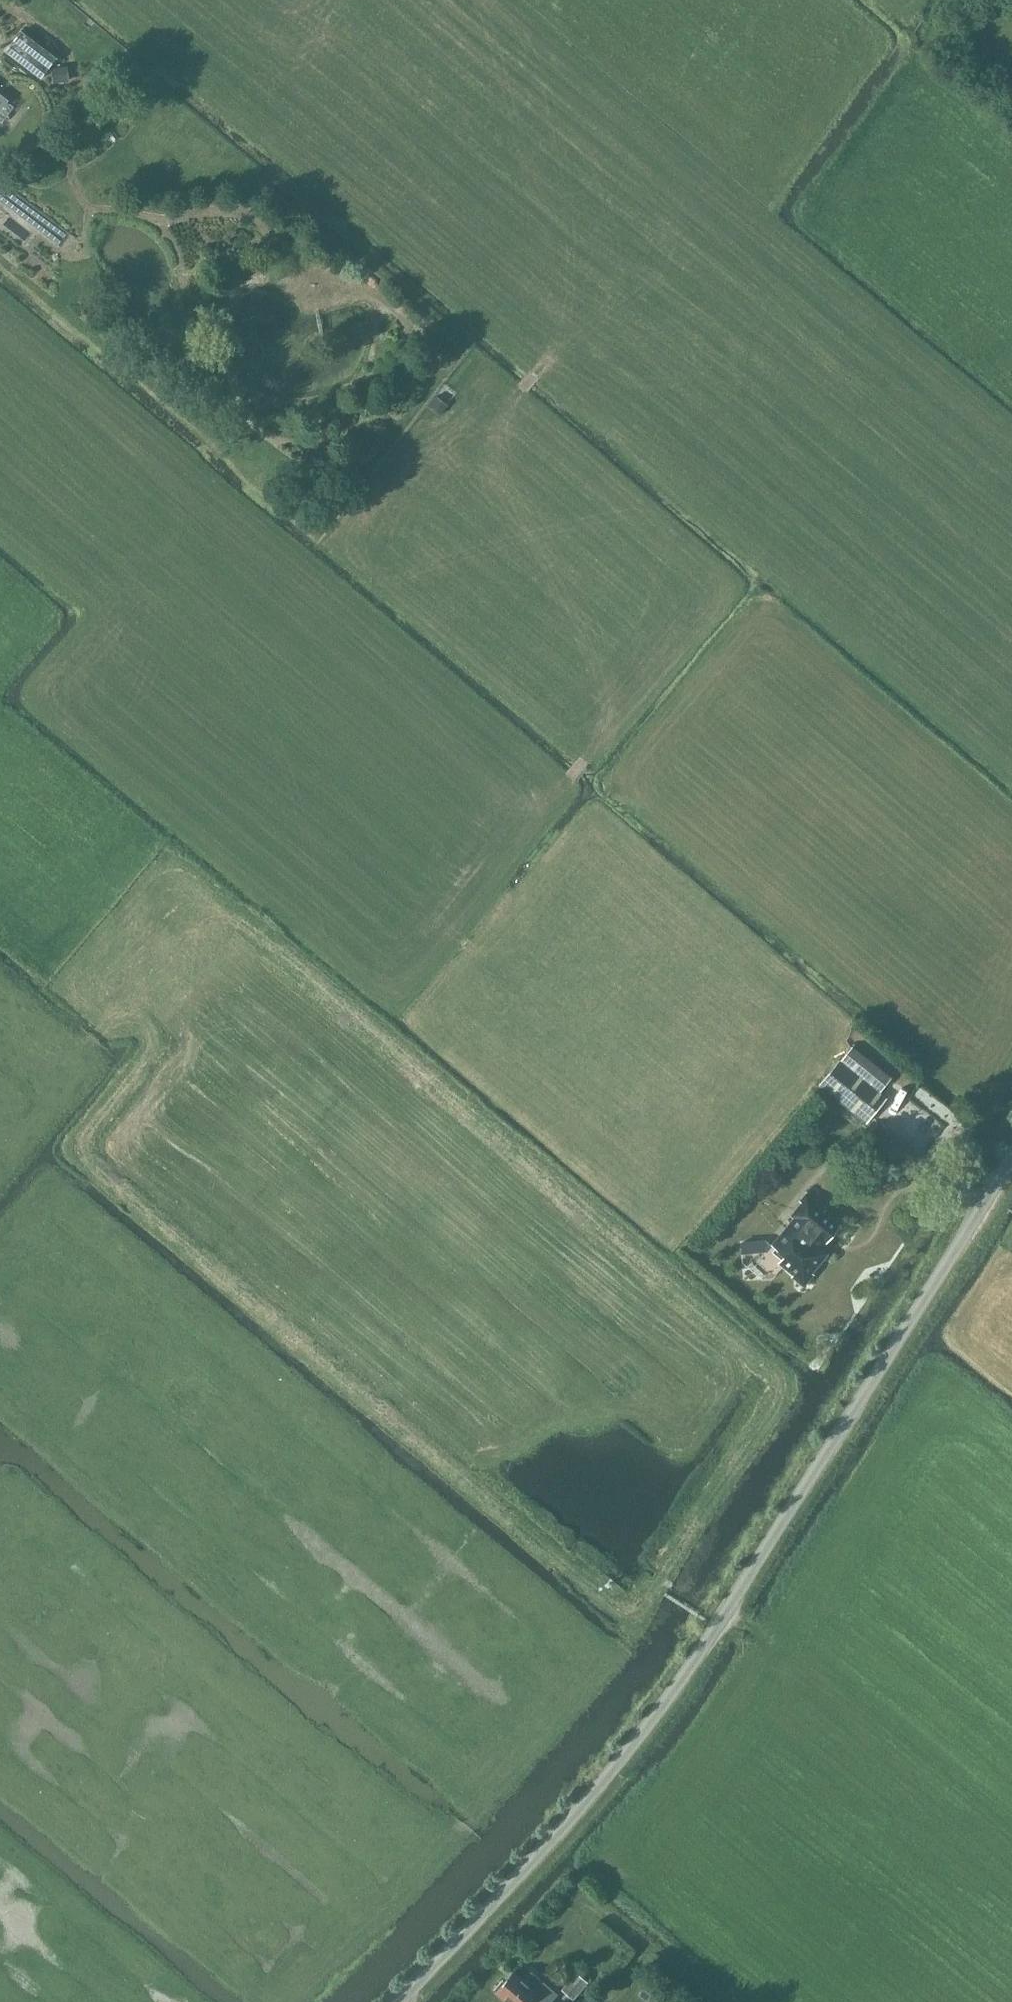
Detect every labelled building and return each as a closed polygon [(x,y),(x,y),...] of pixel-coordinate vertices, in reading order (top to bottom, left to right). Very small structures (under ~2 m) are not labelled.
[(20,29),(5,51),(40,77),(56,56),(20,29)] [(427,404),(441,415),(457,394),(443,383),(427,404)] [(821,1083),(868,1121),(887,1098),(879,1092),(891,1077),(852,1046),(821,1083)] [(821,1248),(840,1225),(824,1212),(825,1210),(806,1194),(800,1201),(802,1202),(792,1214),(795,1217),(772,1245),(784,1255),(779,1261),(796,1276),(803,1283),(828,1253),(821,1248)] [(558,1993),(534,1972),(527,1981),(514,1970),(495,1991),(507,2001),(550,2001),(558,1993)] [(587,1984),(575,1974),(564,1987),(575,1997),(587,1984)]
